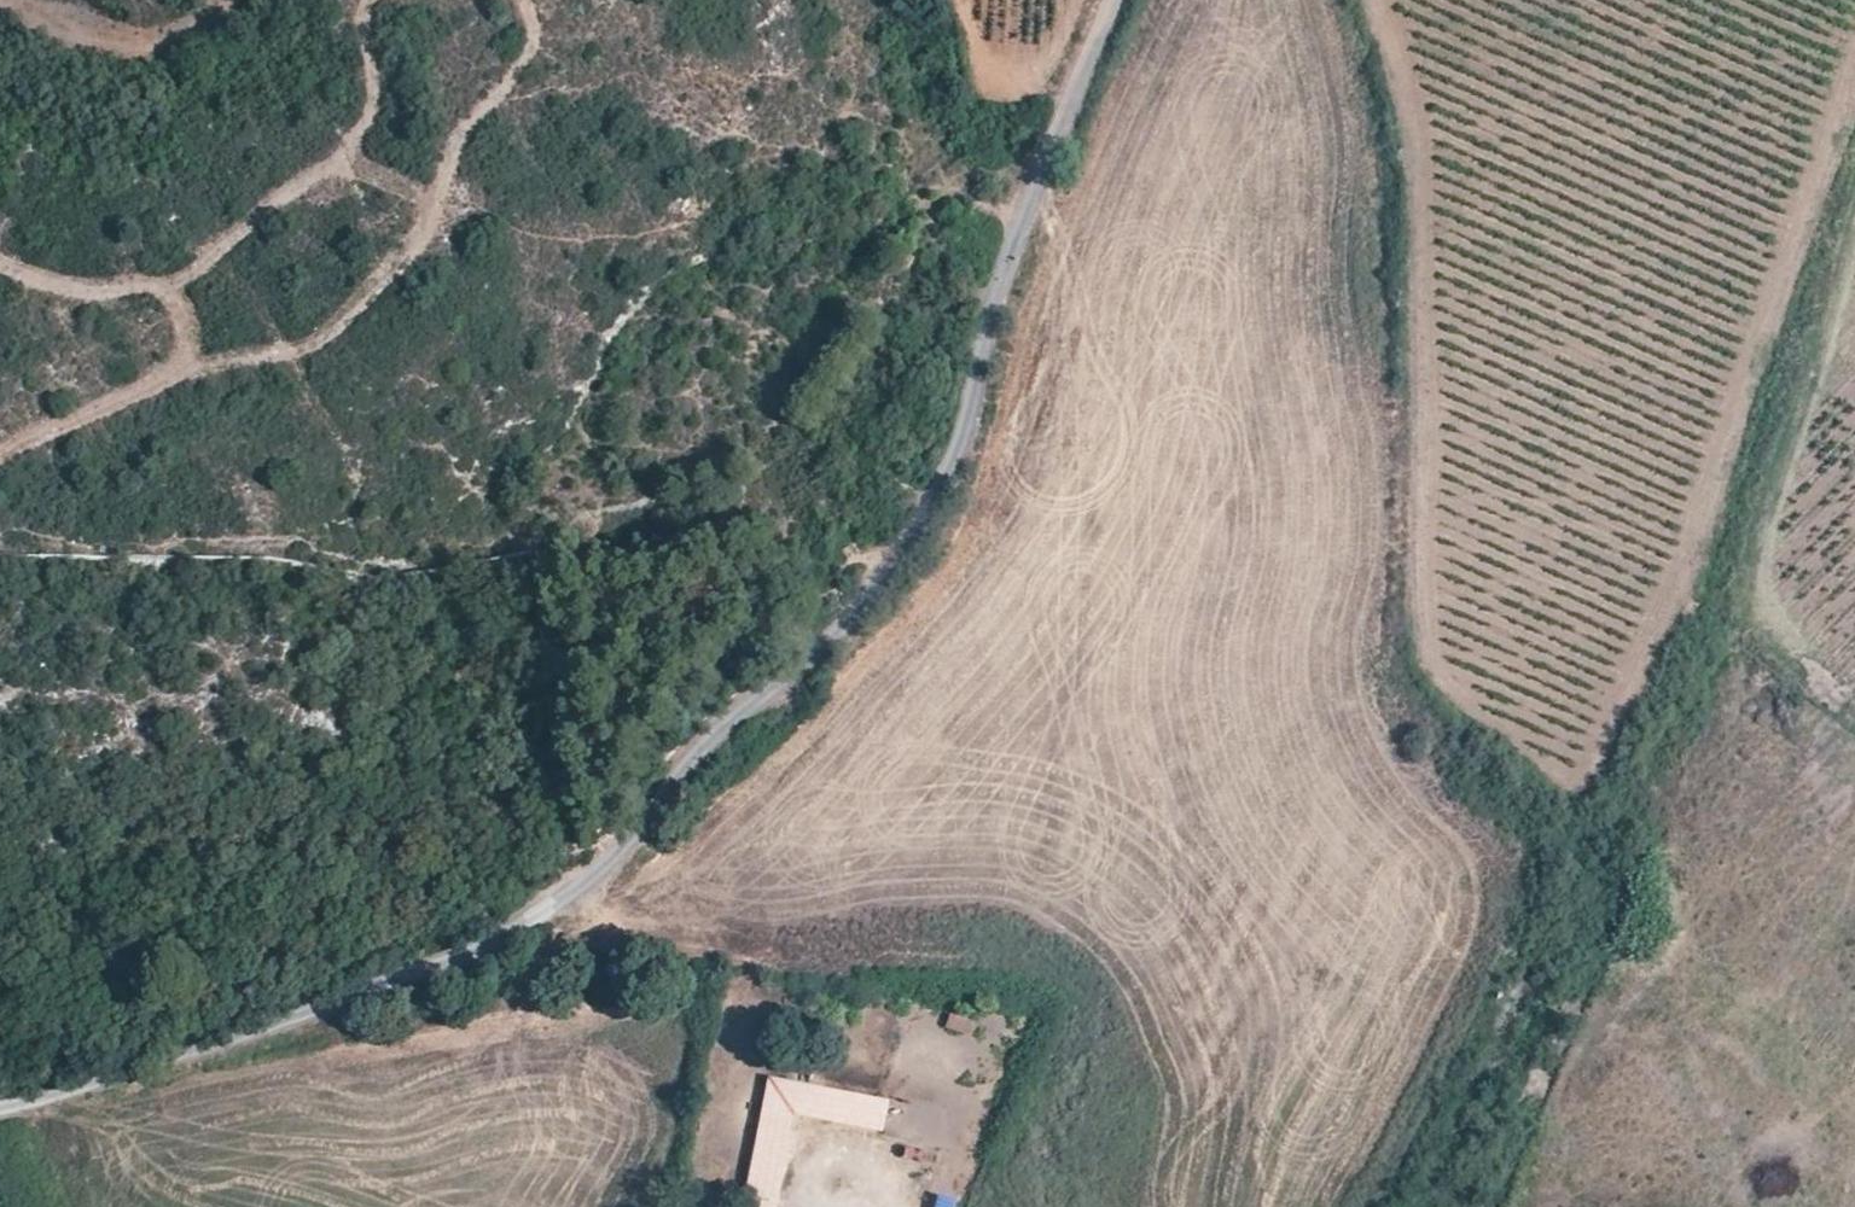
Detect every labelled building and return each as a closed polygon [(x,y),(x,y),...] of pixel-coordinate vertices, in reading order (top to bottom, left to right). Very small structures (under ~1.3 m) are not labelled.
[(772,1074),(745,1190),(778,1198),(798,1111),(884,1130),(890,1101),(772,1074)] [(741,1206),(776,1206),(778,1198),(745,1190),(741,1206)]
